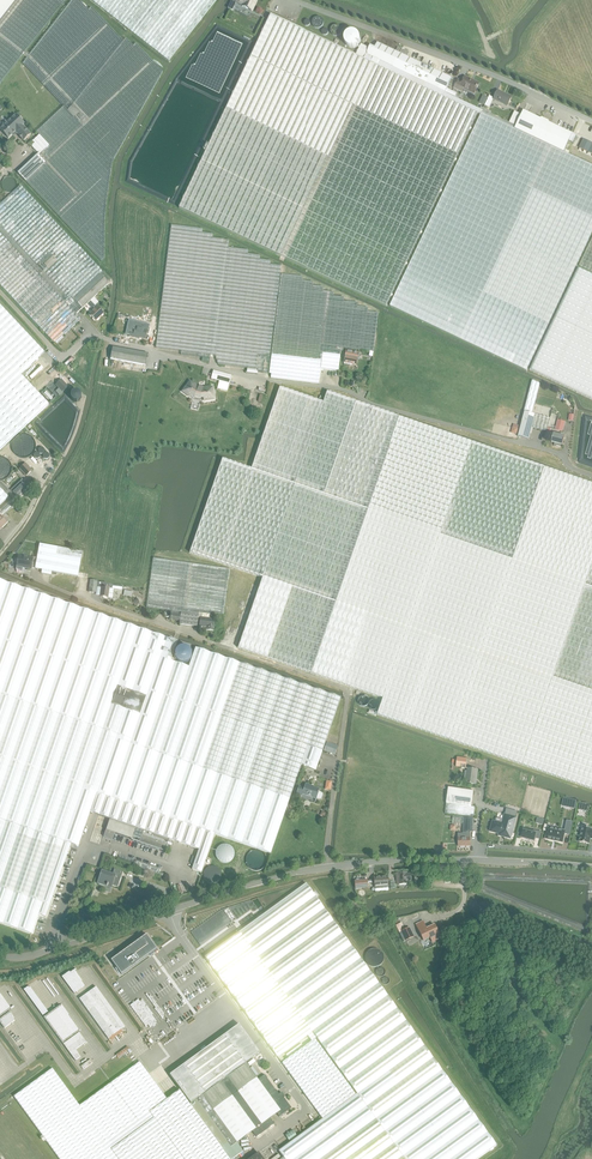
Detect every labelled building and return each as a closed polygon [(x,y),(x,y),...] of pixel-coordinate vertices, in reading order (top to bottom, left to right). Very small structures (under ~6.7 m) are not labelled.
[(1,22),(0,22),(0,84),(22,55),(25,57),(27,57),(26,60),(23,64),(64,107),(37,133),(40,135),(30,145),(39,154),(47,163),(45,164),(25,182),(61,219),(101,262),(104,259),(104,221),(106,205),(112,164),(130,131),(133,126),(134,123),(140,112),(150,95),(163,73),(136,44),(133,47),(126,39),(123,42),(91,8),(88,11),(78,0),(72,0),(40,41),(31,52),(30,54),(28,53),(25,52),(66,0),(18,0),(1,22)] [(0,22),(18,0),(0,0),(0,21),(0,22)] [(131,33),(134,35),(143,42),(153,50),(156,52),(166,60),(168,62),(216,0),(89,0),(131,33)] [(256,1),(254,0),(237,0),(236,2),(242,6),(241,7),(251,11),(256,1)] [(270,15),(179,208),(225,230),(306,269),(387,307),(434,208),(479,114),(364,59),(356,55),(270,15)] [(361,45),(356,55),(364,59),(479,114),(479,113),(481,114),(483,109),(481,108),(480,110),(455,98),(457,94),(447,89),(452,79),(413,60),(377,43),(375,48),(370,46),(369,49),(368,48),(361,45)] [(474,94),(479,84),(472,81),(472,82),(464,78),(462,82),(458,80),(453,89),(461,92),(463,89),(474,94)] [(507,107),(512,98),(498,91),(493,101),(507,107)] [(73,106),(67,112),(74,119),(79,113),(73,106)] [(483,109),(481,114),(514,130),(516,127),(509,123),(490,115),(491,113),(483,109)] [(516,127),(514,130),(564,153),(567,145),(571,147),(573,144),(569,142),(569,141),(573,143),(576,136),(549,124),(548,122),(542,119),(540,119),(523,111),(521,115),(516,127)] [(515,112),(509,123),(516,127),(521,115),(515,112)] [(564,153),(514,130),(481,114),(390,307),(526,372),(591,233),(591,167),(564,153)] [(24,141),(31,135),(22,126),(24,124),(16,115),(7,123),(6,121),(2,124),(4,126),(0,130),(8,139),(15,132),(19,136),(18,136),(22,140),(22,139),(24,141)] [(584,140),(580,148),(584,150),(588,142),(584,140)] [(17,174),(25,182),(45,164),(47,163),(39,154),(37,155),(17,174)] [(82,309),(73,300),(102,273),(76,245),(75,245),(47,215),(20,186),(0,205),(0,285),(54,344),(80,320),(76,315),(82,309)] [(273,328),(281,266),(270,265),(270,261),(259,260),(260,256),(248,254),(248,251),(228,248),(229,240),(212,239),(213,235),(202,234),(203,230),(171,225),(163,293),(156,348),(181,352),(181,355),(202,358),(201,361),(209,363),(210,355),(215,356),(214,357),(218,365),(247,368),(247,373),(259,375),(260,370),(262,370),(262,374),(267,374),(273,328)] [(579,267),(591,273),(591,240),(579,267)] [(577,269),(530,370),(564,387),(591,400),(591,276),(577,269)] [(94,306),(95,305),(98,303),(94,298),(109,285),(107,283),(110,280),(102,273),(73,300),(82,309),(86,305),(90,302),(94,306)] [(319,384),(321,369),(323,346),(341,348),(374,352),(378,314),(368,312),(368,309),(357,307),(358,304),(343,302),(344,298),(333,297),(334,293),(323,292),(323,288),(313,286),(313,283),(302,281),(303,278),(281,275),(269,374),(271,374),(270,378),(319,384)] [(90,302),(86,305),(93,311),(89,315),(95,322),(104,314),(95,305),(94,306),(90,302)] [(49,405),(21,374),(45,352),(0,304),(0,397),(27,425),(49,405)] [(132,327),(134,316),(131,316),(130,319),(129,319),(125,323),(128,327),(132,327)] [(145,340),(149,325),(144,324),(143,330),(135,328),(134,332),(130,331),(129,337),(139,339),(139,338),(145,340)] [(339,371),(341,348),(323,346),(321,369),(339,371)] [(110,359),(145,366),(147,354),(112,348),(110,359)] [(356,366),(358,359),(358,354),(346,352),(344,364),(356,366)] [(213,371),(211,379),(219,381),(217,389),(227,392),(231,376),(213,371)] [(63,393),(66,390),(69,388),(61,380),(56,385),(63,393)] [(540,384),(532,381),(524,412),(518,437),(529,440),(532,428),(550,432),(551,429),(548,428),(550,419),(532,414),(540,384)] [(190,382),(183,392),(190,397),(192,395),(195,397),(200,398),(203,398),(204,401),(214,400),(212,388),(207,388),(207,387),(201,388),(199,388),(195,385),(194,385),(190,382)] [(400,417),(327,392),(323,403),(279,388),(251,469),(222,459),(190,553),(262,578),(238,648),(311,674),(383,699),(378,715),(591,789),(591,484),(400,417)] [(27,425),(0,397),(0,450),(27,425)] [(563,432),(565,422),(558,420),(556,430),(563,432)] [(564,442),(564,440),(565,437),(554,434),(553,437),(552,437),(552,438),(552,439),(551,442),(554,443),(554,446),(562,448),(563,442),(564,442)] [(26,477),(32,471),(26,464),(20,470),(26,477)] [(19,500),(28,491),(25,487),(26,485),(22,481),(9,493),(14,498),(16,497),(19,500)] [(9,498),(0,489),(0,507),(9,498)] [(0,511),(0,516),(1,517),(4,515),(15,504),(11,500),(0,511)] [(82,552),(40,544),(37,558),(35,569),(42,570),(41,574),(51,576),(51,575),(52,572),(57,573),(78,577),(82,552)] [(35,569),(37,558),(33,557),(33,559),(18,556),(16,566),(17,566),(16,570),(22,571),(23,567),(26,568),(25,569),(31,570),(31,568),(35,569)] [(205,618),(210,619),(211,614),(224,615),(230,569),(153,558),(147,608),(172,612),(199,616),(199,618),(201,618),(205,618)] [(90,583),(89,593),(96,593),(97,587),(102,588),(100,597),(108,599),(109,594),(113,594),(114,590),(114,589),(109,588),(106,588),(107,584),(98,583),(98,582),(91,580),(90,583)] [(32,935),(38,915),(46,918),(72,842),(79,845),(90,812),(97,794),(186,825),(215,835),(271,854),(302,767),(316,772),(341,699),(195,648),(189,667),(171,661),(177,642),(139,629),(0,581),(0,924),(32,935)] [(197,628),(199,618),(199,616),(172,612),(170,621),(180,622),(179,625),(197,628)] [(205,618),(201,618),(200,627),(209,629),(208,631),(214,632),(215,620),(210,619),(205,618)] [(146,697),(118,687),(112,705),(140,714),(146,697)] [(335,754),(337,747),(327,743),(325,750),(335,754)] [(466,769),(467,760),(467,759),(458,758),(456,768),(466,769)] [(465,773),(464,782),(466,782),(466,784),(467,784),(466,786),(470,786),(470,784),(471,785),(475,785),(477,770),(468,769),(468,773),(465,773)] [(316,800),(317,799),(319,800),(321,800),(322,799),(323,796),(323,795),(322,793),(319,793),(320,790),(311,787),(306,785),(305,789),(299,787),(297,795),(302,797),(303,795),(316,800)] [(474,791),(455,789),(449,788),(445,814),(474,818),(475,808),(472,807),(474,791)] [(111,820),(169,840),(199,850),(197,858),(194,865),(192,870),(202,874),(215,835),(186,825),(97,794),(90,812),(111,820)] [(580,803),(579,810),(587,812),(589,805),(580,803)] [(505,815),(502,824),(495,822),(495,824),(493,824),(491,829),(493,829),(493,832),(504,835),(504,837),(511,838),(516,818),(515,817),(517,812),(507,810),(506,815),(505,815)] [(464,825),(463,833),(464,833),(470,832),(472,832),(473,818),(464,817),(464,824),(464,825)] [(165,852),(169,840),(111,820),(111,821),(110,820),(104,837),(113,840),(115,834),(131,839),(131,840),(165,852)] [(548,828),(545,839),(563,843),(565,834),(570,835),(572,826),(566,825),(565,831),(548,828)] [(579,842),(589,844),(590,839),(591,839),(591,829),(582,827),(579,842)] [(536,838),(540,839),(541,832),(534,830),(533,833),(524,830),(522,838),(535,842),(536,838)] [(463,834),(458,834),(458,847),(471,847),(470,837),(470,832),(464,833),(463,833),(463,834)] [(137,861),(137,862),(135,866),(158,874),(160,869),(137,861)] [(117,888),(123,873),(114,870),(112,876),(101,872),(97,884),(107,888),(108,885),(117,888)] [(410,873),(406,874),(406,873),(396,874),(397,884),(407,884),(407,882),(411,882),(410,873)] [(374,878),(375,887),(388,886),(387,876),(374,878)] [(367,879),(355,880),(356,889),(368,888),(367,879)] [(284,1158),(282,1158),(478,1158),(496,1145),(450,1082),(388,997),(306,885),(205,958),(277,1057),(307,1036),(312,1042),(285,1061),(282,1063),(296,1082),(305,1095),(323,1120),(281,1150),(279,1151),(284,1158)] [(433,943),(441,939),(434,926),(426,930),(423,922),(416,925),(423,940),(430,937),(433,943)] [(409,929),(402,932),(400,933),(404,942),(413,938),(409,929)] [(146,938),(111,965),(121,979),(149,958),(150,959),(151,959),(154,956),(153,955),(156,953),(146,939),(146,938)] [(407,948),(408,950),(421,944),(420,942),(407,948)] [(179,1092),(190,1106),(246,1064),(260,1053),(239,1025),(170,1076),(181,1090),(179,1092)] [(253,1060),(247,1064),(258,1078),(263,1074),(253,1060)] [(225,1152),(190,1106),(179,1092),(167,1101),(153,1082),(138,1063),(112,1082),(78,1107),(62,1082),(52,1068),(31,1082),(11,1096),(29,1119),(50,1148),(58,1158),(229,1158),(225,1152)] [(246,1064),(190,1106),(225,1152),(229,1158),(233,1158),(252,1146),(245,1137),(253,1131),(257,1137),(274,1124),(270,1118),(277,1113),(279,1117),(291,1108),(280,1093),(279,1094),(264,1075),(258,1080),(246,1064)] [(272,1145),(277,1151),(320,1120),(315,1114),(272,1145)]
